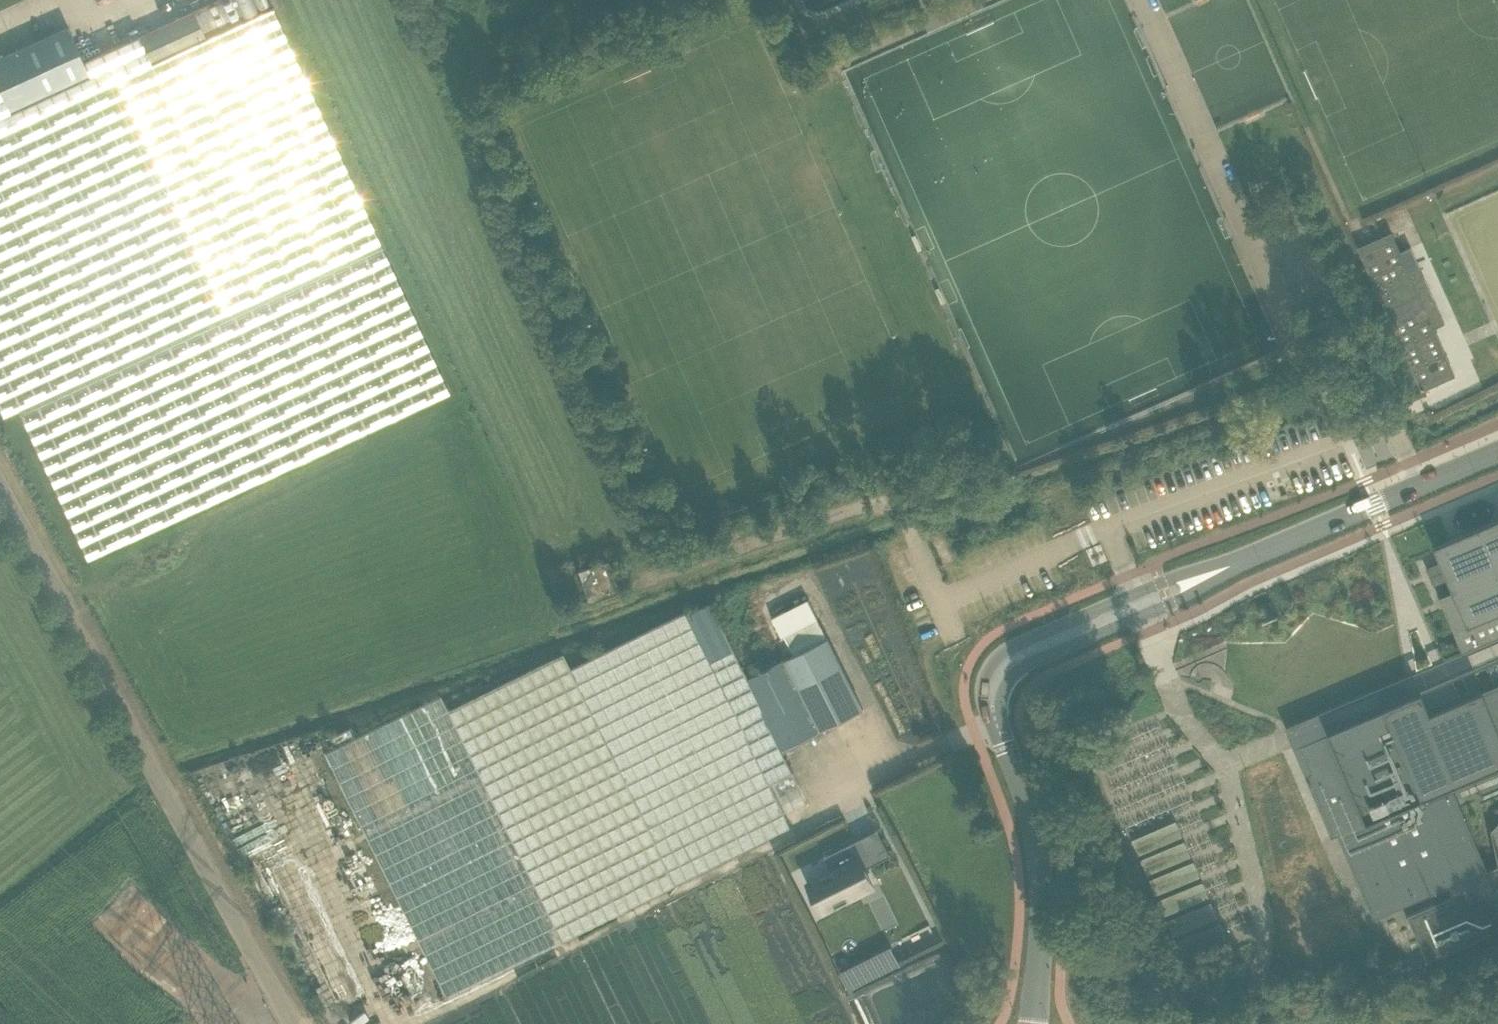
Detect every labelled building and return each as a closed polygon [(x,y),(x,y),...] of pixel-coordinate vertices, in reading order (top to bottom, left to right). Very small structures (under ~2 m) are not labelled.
[(3,415),(18,408),(87,558),(449,392),(274,8),(244,21),(235,0),(215,0),(83,61),(68,27),(0,58),(0,408),(3,415)] [(1392,232),(1358,247),(1414,371),(1422,389),(1455,375),(1447,356),(1434,328),(1445,322),(1420,266),(1418,266),(1410,248),(1401,252),(1392,232)] [(1320,359),(1324,369),(1332,365),(1328,355),(1320,359)] [(1446,594),(1439,597),(1447,615),(1462,651),(1497,636),(1497,519),(1435,547),(1453,591),(1446,594)] [(587,601),(618,591),(607,559),(577,569),(587,601)] [(685,613),(684,614),(684,612),(569,669),(562,654),(447,711),(440,697),(323,755),(446,999),(791,826),(769,783),(792,772),(781,750),(820,730),(863,709),(808,599),(772,618),(782,637),(785,635),(794,653),(784,659),(746,678),(708,602),(685,613)] [(1422,716),(1413,696),(1294,747),(1332,836),(1338,833),(1374,918),(1449,886),(1453,895),(1406,915),(1426,961),(1490,934),(1497,930),(1497,866),(1488,870),(1452,785),(1497,766),(1497,684),(1422,716)] [(1105,762),(1166,935),(1211,920),(1146,733),(1123,741),(1128,754),(1105,762)] [(831,871),(807,883),(821,912),(873,886),(865,868),(860,858),(864,856),(857,843),(827,858),(825,855),(823,856),(831,871)] [(877,955),(841,974),(848,989),(885,971),(877,955)]
